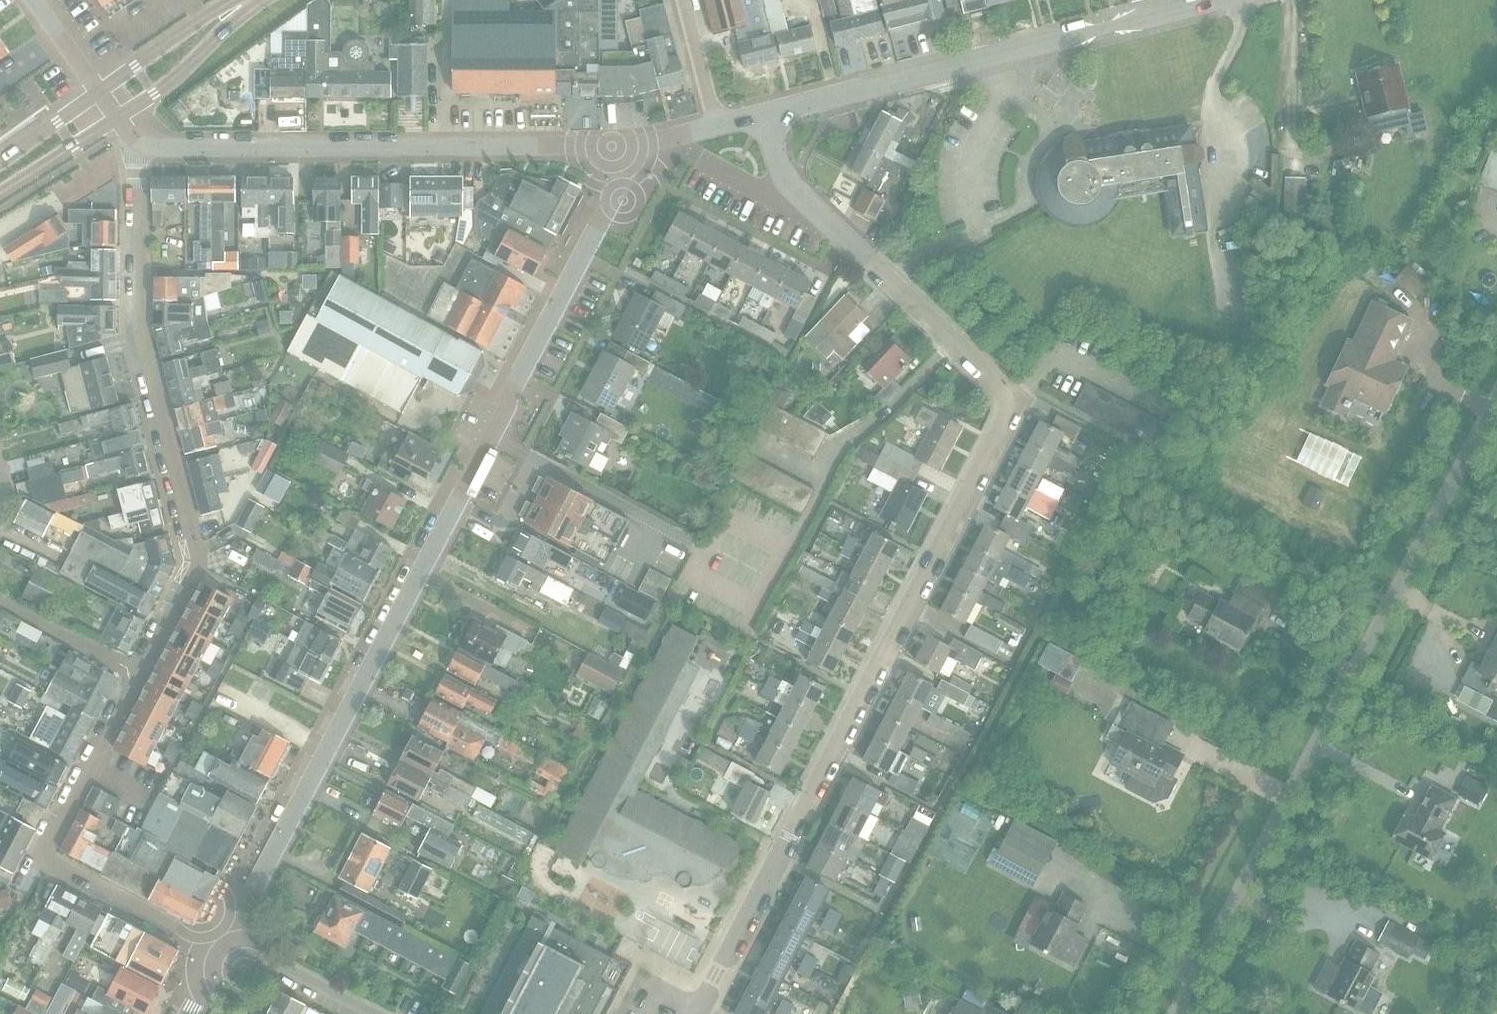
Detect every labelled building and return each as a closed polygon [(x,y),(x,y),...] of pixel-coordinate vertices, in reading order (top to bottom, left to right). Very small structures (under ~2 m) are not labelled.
[(331,51),(331,5),(327,0),(315,0),(308,4),(306,5),(307,39),(307,97),(350,97),(349,38),(347,40),(345,42),(343,45),(342,47),(341,51),(331,51)] [(409,24),(434,24),(434,0),(409,0),(409,24)] [(599,0),(538,0),(546,12),(454,12),(454,92),(519,92),(520,101),(551,100),(551,96),(565,96),(565,92),(564,70),(578,70),(578,37),(599,37),(599,0)] [(640,16),(624,20),(632,50),(618,51),(618,0),(599,0),(599,37),(599,96),(629,96),(658,88),(640,16)] [(713,32),(735,27),(744,25),(739,0),(705,0),(713,32)] [(766,19),(769,18),(773,35),(776,34),(782,57),(815,49),(808,21),(803,22),(804,26),(787,30),(780,0),(762,0),(766,19)] [(835,13),(832,0),(820,0),(823,16),(835,13)] [(859,37),(850,0),(838,0),(842,17),(830,21),(835,43),(859,37)] [(859,37),(883,31),(878,9),(876,0),(850,0),(859,37)] [(878,3),(879,6),(882,5),(888,30),(920,22),(921,22),(945,16),(941,0),(881,0),(881,2),(878,3)] [(989,5),(987,0),(961,0),(964,12),(989,6),(989,5)] [(640,16),(658,88),(683,82),(663,2),(638,9),(640,16)] [(754,22),(744,25),(735,27),(745,66),(778,58),(772,35),(773,35),(769,18),(766,19),(754,22)] [(270,69),(254,69),(254,97),(270,97),(307,97),(307,39),(306,26),(282,27),(282,53),(270,53),(270,69)] [(374,64),(365,58),(367,55),(368,52),(367,48),(366,45),(365,42),(362,40),(359,38),(356,37),(353,38),(349,38),(350,97),(390,97),(390,72),(374,72),(374,64)] [(424,37),(390,37),(390,59),(398,59),(398,96),(410,97),(410,111),(415,111),(415,97),(427,97),(427,43),(424,43),(424,37)] [(574,96),(599,96),(599,37),(578,37),(578,70),(564,70),(565,92),(565,96),(574,96)] [(8,53),(0,41),(0,59),(8,53)] [(1388,111),(1407,107),(1397,63),(1358,72),(1372,132),(1392,127),(1388,111)] [(872,130),(898,143),(913,115),(898,107),(893,116),(882,110),(872,130)] [(1193,232),(1194,230),(1205,228),(1195,163),(1202,160),(1200,146),(1192,143),(1189,126),(1148,132),(1146,130),(1143,134),(1140,131),(1138,134),(1135,132),(1132,136),(1128,133),(1125,137),(1122,134),(1119,138),(1116,135),(1113,139),(1110,136),(1109,137),(1083,141),(1083,140),(1082,138),(1080,137),(1079,136),(1077,136),(1067,137),(1064,139),(1063,140),(1063,141),(1063,143),(1063,144),(1063,145),(1057,148),(1052,152),(1047,157),(1044,162),(1041,168),(1039,173),(1039,179),(1039,185),(1039,190),(1041,196),(1043,201),(1046,206),(1050,210),(1054,214),(1059,217),(1064,220),(1070,221),(1075,222),(1081,222),(1087,222),(1093,220),(1098,218),(1103,215),(1107,211),(1111,207),(1114,202),(1117,197),(1118,191),(1122,190),(1126,193),(1129,189),(1132,192),(1134,189),(1138,191),(1141,188),(1144,190),(1146,187),(1150,190),(1153,186),(1156,189),(1159,185),(1162,188),(1165,183),(1173,233),(1186,231),(1187,233),(1188,234),(1190,234),(1192,233),(1193,232)] [(894,150),(898,143),(872,130),(864,144),(894,160),(912,170),(916,162),(894,150)] [(912,170),(894,160),(864,144),(851,171),(868,180),(866,184),(877,190),(882,181),(881,180),(886,171),(895,175),(897,171),(909,176),(912,170)] [(1492,149),(1477,183),(1486,187),(1486,188),(1496,192),(1496,151),(1492,149)] [(251,175),(271,174),(271,164),(251,164),(251,175)] [(525,180),(524,182),(508,173),(499,173),(488,195),(510,206),(512,207),(530,216),(528,220),(556,234),(580,188),(559,177),(555,186),(544,180),(540,187),(525,180)] [(185,177),(152,177),(153,226),(165,226),(165,210),(165,202),(185,202),(185,177)] [(212,177),(190,177),(190,202),(200,202),(200,242),(193,242),(193,263),(213,263),(212,177)] [(235,177),(212,177),(212,229),(213,263),(225,263),(224,253),(224,225),(224,202),(235,202),(235,177)] [(268,238),(268,203),(268,177),(243,177),(243,218),(255,218),(255,238),(268,238)] [(268,177),(268,203),(280,203),(280,236),(286,236),(286,232),(293,232),(293,177),(268,177)] [(341,269),(340,257),(340,177),(313,177),(314,221),(327,221),(327,246),(325,246),(325,269),(341,269)] [(377,177),(353,177),(353,203),(363,203),(363,232),(378,231),(377,177)] [(473,208),(463,208),(462,177),(411,177),(411,215),(460,216),(457,241),(463,245),(473,227),(473,208)] [(1284,211),(1303,212),(1305,178),(1285,177),(1284,211)] [(379,183),(379,207),(403,208),(403,183),(379,183)] [(1255,186),(1244,203),(1257,212),(1268,195),(1255,186)] [(875,220),(886,199),(864,188),(853,209),(875,220)] [(488,195),(487,194),(479,199),(475,206),(474,228),(472,231),(491,241),(485,251),(534,277),(555,235),(508,210),(510,206),(488,195)] [(73,207),(90,209),(91,199),(73,197),(73,207)] [(69,211),(70,223),(83,224),(83,246),(92,246),(92,245),(116,246),(116,221),(116,210),(69,209),(69,211)] [(687,251),(701,224),(678,212),(664,240),(687,251)] [(0,243),(6,262),(43,252),(69,246),(70,229),(57,214),(0,243)] [(723,235),(703,225),(701,224),(687,251),(709,263),(723,235)] [(309,267),(309,230),(300,230),(300,267),(309,267)] [(745,247),(726,237),(723,235),(709,263),(730,274),(745,247)] [(359,261),(359,238),(343,238),(343,261),(359,261)] [(387,242),(383,250),(392,255),(396,246),(387,242)] [(753,285),(767,258),(745,247),(730,274),(753,285)] [(54,273),(63,273),(115,274),(116,251),(92,250),(92,262),(69,261),(68,268),(54,267),(54,273)] [(443,264),(448,255),(438,250),(433,259),(443,264)] [(297,269),(297,252),(286,252),(286,269),(297,269)] [(225,263),(213,263),(214,269),(239,269),(239,253),(224,253),(225,263)] [(42,265),(49,263),(47,257),(40,258),(42,265)] [(444,284),(427,316),(487,347),(499,324),(504,315),(509,305),(514,308),(525,287),(520,284),(472,258),(455,289),(444,284)] [(775,297),(789,269),(767,258),(753,285),(775,297)] [(242,259),(242,270),(257,270),(257,259),(242,259)] [(658,259),(654,268),(681,279),(685,271),(658,259)] [(817,297),(806,292),(811,281),(789,269),(775,297),(797,308),(793,317),(804,323),(817,297)] [(667,288),(672,279),(655,270),(650,279),(667,288)] [(1483,273),(1480,278),(1482,283),(1487,286),(1492,284),(1495,279),(1493,274),(1488,271),(1483,273)] [(459,337),(458,339),(446,332),(445,334),(332,272),(288,349),(403,413),(418,385),(424,388),(429,379),(457,395),(469,372),(471,373),(474,372),(478,371),(480,369),(483,366),(484,363),(485,359),(485,356),(484,352),(482,349),(459,337)] [(115,299),(115,274),(63,273),(62,285),(91,286),(91,298),(115,299)] [(230,288),(249,283),(249,274),(231,274),(206,274),(206,278),(154,277),(154,300),(178,301),(178,290),(200,290),(200,298),(230,288)] [(672,279),(667,288),(684,297),(689,288),(672,279)] [(263,297),(259,282),(246,285),(246,286),(236,288),(237,290),(233,291),(234,297),(238,296),(239,302),(263,297)] [(39,301),(67,302),(67,291),(40,290),(39,301)] [(635,290),(612,335),(641,351),(662,310),(680,319),(686,307),(656,290),(652,298),(635,290)] [(834,351),(842,358),(856,343),(847,335),(866,315),(855,303),(857,301),(848,292),(804,338),(826,360),(834,351)] [(711,311),(716,302),(699,293),(694,302),(711,311)] [(178,301),(154,300),(153,325),(156,335),(195,325),(192,326),(193,301),(178,301)] [(716,302),(711,311),(728,320),(733,311),(716,302)] [(1327,381),(1332,384),(1323,403),(1343,413),(1353,393),(1383,409),(1403,367),(1389,360),(1408,319),(1373,303),(1353,343),(1347,340),(1327,381)] [(114,335),(114,325),(115,307),(59,306),(59,324),(71,324),(71,346),(114,335)] [(292,310),(279,311),(280,323),(292,323),(292,310)] [(755,334),(760,325),(743,316),(738,325),(755,334)] [(268,317),(255,320),(258,334),(271,331),(268,317)] [(188,341),(198,339),(198,341),(212,338),(211,331),(210,331),(208,322),(195,325),(156,335),(161,358),(184,353),(181,339),(187,337),(188,341)] [(760,325),(755,334),(772,343),(777,334),(760,325)] [(698,334),(696,337),(697,341),(701,343),(705,342),(707,339),(706,335),(702,333),(698,334)] [(874,396),(882,404),(900,386),(892,378),(910,359),(898,348),(902,344),(893,335),(862,367),(883,387),(874,396)] [(10,343),(0,346),(0,365),(15,361),(10,343)] [(168,385),(218,372),(222,371),(216,349),(201,352),(204,366),(189,370),(186,357),(163,362),(168,385)] [(71,413),(118,402),(107,358),(71,367),(66,350),(32,358),(37,378),(62,373),(71,413)] [(582,394),(611,409),(632,368),(648,376),(654,365),(627,351),(622,361),(604,351),(582,394)] [(174,407),(197,401),(194,390),(210,386),(208,380),(219,378),(218,372),(168,385),(174,407)] [(253,376),(251,380),(252,384),(255,386),(263,384),(265,381),(264,377),(261,374),(253,376)] [(229,393),(229,394),(232,393),(229,380),(213,384),(216,396),(216,397),(229,393)] [(1073,406),(1157,451),(1171,425),(1087,381),(1073,406)] [(817,398),(827,408),(836,399),(826,389),(817,398)] [(232,407),(229,394),(229,393),(216,397),(216,396),(213,397),(216,411),(232,407)] [(282,427),(293,406),(280,398),(268,420),(282,427)] [(179,430),(209,423),(203,400),(197,401),(174,407),(179,430)] [(767,401),(754,426),(767,433),(781,408),(767,401)] [(138,427),(133,404),(80,416),(84,428),(112,421),(115,433),(138,427)] [(880,454),(887,458),(917,473),(923,461),(935,467),(949,439),(953,441),(961,426),(922,406),(915,420),(930,428),(915,457),(886,442),(880,454)] [(781,408),(767,433),(782,440),(795,415),(781,408)] [(608,445),(612,437),(622,443),(629,428),(601,413),(595,425),(572,413),(565,425),(571,427),(558,451),(601,473),(609,456),(603,453),(607,445),(608,445)] [(310,414),(304,426),(318,433),(324,422),(310,414)] [(1062,433),(1075,440),(1082,428),(1057,414),(1050,427),(1039,421),(1028,442),(1051,454),(1076,468),(1081,459),(1056,445),(1062,433)] [(795,415),(782,440),(796,448),(809,423),(795,415)] [(59,425),(61,435),(76,432),(73,421),(59,425)] [(209,423),(179,430),(185,453),(215,446),(209,423)] [(261,423),(249,427),(252,439),(264,436),(261,423)] [(809,423),(796,448),(813,457),(827,432),(809,423)] [(85,465),(91,464),(144,450),(138,427),(115,433),(88,440),(92,458),(84,460),(85,465)] [(1309,431),(1295,460),(1340,482),(1354,453),(1309,431)] [(377,465),(388,472),(394,462),(426,480),(442,450),(409,432),(398,451),(386,449),(377,465)] [(363,461),(368,451),(366,450),(368,446),(354,439),(348,453),(363,461)] [(252,468),(261,473),(276,445),(267,440),(252,468)] [(346,456),(317,440),(307,457),(337,473),(346,456)] [(241,455),(256,451),(253,441),(239,444),(241,455)] [(1076,468),(1051,454),(1028,442),(1016,463),(1040,475),(1045,466),(1058,473),(1059,472),(1071,478),(1076,468)] [(867,448),(861,460),(873,467),(879,455),(867,448)] [(144,450),(91,464),(92,468),(100,466),(101,473),(123,467),(127,480),(150,474),(144,450)] [(741,450),(728,475),(756,489),(769,465),(741,450)] [(193,484),(224,476),(219,454),(187,461),(193,484)] [(917,473),(887,458),(880,454),(879,455),(873,467),(898,479),(879,515),(906,529),(925,492),(911,485),(917,473)] [(1033,488),(1040,475),(1016,463),(1005,485),(1028,497),(1054,511),(1059,501),(1033,488)] [(28,467),(30,479),(43,475),(40,464),(28,467)] [(769,465),(756,489),(801,513),(814,489),(769,465)] [(700,466),(693,480),(709,488),(716,475),(700,466)] [(81,467),(73,469),(76,481),(84,479),(81,467)] [(267,472),(255,493),(276,504),(288,483),(267,472)] [(53,473),(30,479),(33,491),(56,486),(53,473)] [(224,476),(193,484),(200,514),(222,508),(218,493),(228,491),(224,476)] [(390,527),(405,499),(363,477),(358,487),(372,494),(362,513),(390,527)] [(562,541),(585,497),(548,477),(546,480),(539,477),(532,490),(539,494),(533,505),(526,501),(519,515),(526,519),(525,522),(562,541)] [(127,512),(158,504),(152,481),(118,490),(121,502),(125,502),(127,512)] [(1054,511),(1028,497),(1005,485),(994,506),(1007,513),(1017,518),(1023,507),(1049,520),(1053,514),(1054,511)] [(1317,511),(1326,493),(1310,485),(1301,504),(1317,511)] [(1087,488),(1082,497),(1094,503),(1099,494),(1087,488)] [(59,513),(78,508),(94,504),(91,493),(44,505),(57,512),(59,513)] [(29,497),(16,520),(45,536),(50,525),(57,512),(44,505),(29,497)] [(585,497),(562,541),(577,549),(599,561),(606,564),(629,520),(585,497)] [(250,499),(236,524),(250,532),(264,507),(250,499)] [(158,504),(127,512),(109,517),(110,521),(114,520),(116,529),(139,523),(141,534),(164,528),(158,504)] [(360,521),(341,511),(336,520),(354,531),(360,521)] [(84,516),(78,513),(74,520),(80,523),(84,516)] [(1034,527),(1017,518),(1007,513),(997,530),(1008,536),(1024,545),(1034,527)] [(99,520),(82,524),(86,526),(102,534),(99,520)] [(1008,536),(997,530),(985,524),(973,545),(997,558),(1022,571),(1039,579),(1043,571),(1027,563),(1027,562),(1002,549),(1008,536)] [(86,526),(71,553),(158,595),(173,567),(166,535),(144,540),(145,542),(134,545),(132,538),(114,540),(102,534),(86,526)] [(361,532),(354,545),(348,542),(348,543),(332,535),(332,536),(317,528),(313,535),(346,553),(379,570),(391,548),(361,532)] [(547,558),(566,568),(573,555),(522,529),(510,551),(542,567),(547,558)] [(854,550),(861,554),(887,567),(898,545),(873,532),(866,544),(849,536),(844,545),(854,550)] [(308,571),(316,554),(285,539),(277,556),(308,571)] [(844,545),(840,554),(849,559),(854,550),(844,545)] [(1022,571),(997,558),(973,545),(962,566),(986,579),(991,568),(1017,581),(1022,571)] [(257,549),(252,558),(272,569),(273,567),(281,572),(285,565),(257,549)] [(577,549),(573,556),(596,568),(599,561),(577,549)] [(850,575),(842,570),(835,583),(803,565),(809,554),(803,550),(792,571),(822,587),(833,592),(839,596),(865,609),(876,588),(850,575)] [(1163,556),(1154,551),(1147,564),(1155,568),(1157,564),(1158,564),(1163,556)] [(147,618),(158,595),(71,553),(62,572),(61,573),(147,618)] [(363,600),(379,570),(346,553),(333,577),(327,573),(329,570),(317,563),(314,569),(310,577),(329,587),(331,583),(363,600)] [(887,567),(861,554),(850,575),(876,588),(887,567)] [(581,593),(573,590),(508,555),(495,577),(516,588),(522,577),(542,587),(540,591),(565,605),(564,605),(569,607),(573,599),(577,601),(581,593)] [(979,591),(986,579),(962,566),(951,588),(975,600),(1001,614),(1005,604),(979,591)] [(59,579),(38,568),(22,596),(44,608),(59,579)] [(659,601),(671,579),(649,568),(638,590),(659,601)] [(1239,648),(1247,632),(1253,635),(1279,585),(1247,568),(1228,604),(1220,600),(1219,601),(1201,592),(1189,615),(1207,624),(1204,630),(1239,648)] [(328,596),(317,615),(346,631),(360,605),(310,578),(307,585),(328,596)] [(190,605),(221,622),(233,600),(201,584),(190,605)] [(662,605),(655,601),(627,586),(617,605),(645,620),(646,619),(652,622),(662,605)] [(828,601),(833,592),(822,587),(817,596),(828,601)] [(963,621),(975,600),(951,588),(940,609),(963,621)] [(1295,600),(1302,615),(1312,610),(1305,595),(1295,600)] [(853,630),(865,609),(839,596),(828,617),(853,630)] [(255,602),(248,614),(255,618),(257,619),(267,602),(258,597),(256,602),(255,602)] [(210,642),(221,622),(190,605),(179,626),(210,642)] [(102,640),(128,654),(145,622),(118,608),(102,640)] [(604,608),(598,620),(619,631),(626,619),(604,608)] [(964,636),(1010,660),(1026,629),(1023,627),(1023,626),(1000,614),(995,624),(1012,632),(1011,635),(1014,637),(1013,639),(1010,638),(1007,643),(970,624),(964,636)] [(842,651),(853,630),(828,617),(822,629),(804,620),(800,629),(817,638),(842,651)] [(242,631),(246,624),(235,618),(231,626),(242,631)] [(255,618),(246,634),(264,644),(273,627),(257,619),(255,618)] [(626,619),(619,631),(640,642),(646,630),(626,619)] [(523,647),(526,641),(497,626),(495,631),(474,620),(460,645),(493,662),(500,647),(504,649),(505,647),(515,653),(519,645),(523,647)] [(303,649),(330,663),(342,641),(304,622),(294,642),(303,649)] [(640,792),(635,790),(639,782),(640,774),(641,770),(642,765),(643,761),(645,758),(648,754),(654,748),(656,745),(658,741),(660,737),(665,721),(676,699),(681,692),(688,682),(691,679),(693,672),(689,664),(687,661),(699,638),(673,625),(670,630),(666,633),(664,637),(662,641),(662,646),(648,673),(642,680),(637,688),(633,697),(631,706),(626,714),(623,717),(620,721),(618,725),(618,730),(605,755),(601,758),(599,762),(597,766),(597,771),(592,781),(588,784),(585,788),(584,792),(583,797),(577,809),(573,812),(570,816),(569,820),(569,825),(555,851),(581,865),(588,851),(591,853),(594,855),(593,856),(592,857),(592,859),(592,860),(592,862),(592,864),(593,865),(594,866),(595,867),(596,868),(599,868),(600,868),(602,868),(603,867),(604,866),(607,869),(611,871),(615,873),(618,875),(623,876),(627,876),(631,876),(635,875),(636,878),(638,880),(640,882),(643,883),(645,883),(648,882),(650,880),(652,878),(653,875),(653,873),(658,872),(662,872),(666,873),(670,874),(677,878),(677,881),(678,883),(679,885),(681,887),(683,888),(685,888),(688,887),(690,886),(691,884),(692,882),(697,882),(701,882),(705,881),(709,879),(712,877),(718,871),(721,867),(729,871),(742,846),(735,842),(732,838),(728,835),(724,834),(719,833),(707,827),(704,823),(700,821),(695,819),(690,819),(656,801),(653,797),(649,794),(645,793),(640,792)] [(200,663),(210,642),(179,626),(168,646),(200,663)] [(238,639),(242,631),(231,626),(228,633),(238,639)] [(842,651),(817,638),(800,629),(795,639),(812,647),(806,660),(831,673),(842,651)] [(1128,633),(1126,637),(1128,642),(1132,644),(1137,644),(1140,641),(1142,637),(1140,632),(1136,630),(1131,630),(1128,633)] [(1480,666),(1471,661),(1461,681),(1485,694),(1488,688),(1496,692),(1496,634),(1480,666)] [(953,638),(949,646),(927,635),(915,659),(938,671),(947,654),(975,669),(983,654),(953,638)] [(330,663),(303,649),(295,645),(285,664),(277,660),(269,676),(301,693),(309,678),(319,684),(330,663)] [(189,683),(200,663),(168,646),(157,667),(189,683)] [(516,681),(516,680),(458,650),(447,670),(474,684),(479,675),(507,689),(510,683),(514,685),(516,681)] [(627,650),(618,667),(627,672),(636,655),(627,650)] [(576,675),(615,695),(627,672),(618,667),(588,651),(576,675)] [(115,678),(94,666),(68,653),(57,674),(104,698),(115,678)] [(221,672),(225,665),(214,659),(210,667),(221,672)] [(178,704),(189,683),(157,667),(147,687),(178,704)] [(217,680),(221,672),(210,667),(206,674),(217,680)] [(896,694),(920,706),(931,684),(908,672),(896,694)] [(1054,673),(1049,684),(1065,692),(1071,681),(1054,673)] [(73,707),(94,718),(104,698),(57,674),(47,693),(73,707)] [(491,709),(496,700),(445,674),(435,693),(461,707),(466,699),(486,709),(487,707),(491,709)] [(765,684),(813,709),(824,687),(799,674),(793,687),(770,675),(765,684)] [(949,682),(969,693),(973,686),(953,675),(949,682)] [(969,693),(949,682),(942,678),(935,690),(970,708),(976,698),(969,694),(969,693)] [(514,685),(512,688),(523,694),(527,687),(516,681),(514,685)] [(813,709),(765,684),(762,683),(757,692),(783,706),(777,717),(802,730),(813,709)] [(9,701),(22,708),(31,692),(18,685),(9,701)] [(167,724),(178,704),(147,687),(136,708),(167,724)] [(909,728),(920,706),(896,694),(885,715),(909,728)] [(598,721),(608,703),(596,697),(586,714),(598,721)] [(471,753),(475,745),(478,740),(454,727),(462,713),(432,698),(418,726),(471,753)] [(189,707),(199,713),(203,705),(192,700),(189,707)] [(1176,779),(1171,776),(1181,759),(1145,740),(1158,715),(1129,700),(1116,725),(1127,730),(1110,763),(1133,775),(1127,787),(1153,801),(1167,796),(1176,779)] [(1484,714),(1496,721),(1496,703),(1491,700),(1484,714)] [(502,704),(497,715),(509,721),(515,710),(502,704)] [(94,718),(73,707),(67,719),(46,708),(29,739),(71,761),(94,718)] [(195,720),(199,713),(189,707),(185,715),(195,720)] [(156,745),(167,724),(136,708),(125,728),(156,745)] [(952,723),(931,712),(926,721),(947,732),(952,723)] [(708,727),(712,718),(705,714),(700,723),(708,727)] [(736,722),(743,726),(757,733),(761,724),(747,717),(746,719),(739,715),(736,722)] [(898,749),(909,728),(885,715),(874,736),(898,749)] [(582,716),(569,740),(587,749),(591,740),(589,739),(597,723),(582,716)] [(791,751),(802,730),(777,717),(766,738),(791,751)] [(287,743),(256,726),(244,749),(245,749),(242,755),(232,750),(228,757),(232,759),(228,765),(215,758),(206,776),(255,803),(287,743)] [(752,743),(757,733),(743,726),(738,736),(752,743)] [(145,766),(156,745),(125,728),(114,750),(145,766)] [(497,798),(464,781),(440,769),(438,773),(433,771),(443,752),(412,736),(400,760),(459,791),(492,808),(497,798)] [(908,754),(898,749),(874,736),(863,758),(892,774),(888,782),(911,794),(918,781),(899,771),(908,754)] [(779,773),(791,751),(766,738),(755,760),(779,773)] [(167,748),(177,754),(181,747),(171,741),(167,748)] [(12,758),(9,762),(10,762),(57,787),(68,767),(25,744),(16,760),(12,758)] [(754,773),(732,761),(703,746),(697,758),(697,759),(696,761),(724,775),(723,777),(743,788),(731,810),(754,822),(769,792),(749,782),(754,773)] [(909,756),(922,762),(923,761),(934,767),(939,758),(914,746),(909,756)] [(173,761),(177,754),(167,748),(163,756),(173,761)] [(455,750),(451,757),(459,761),(462,754),(461,753),(455,750)] [(532,780),(528,787),(556,802),(572,771),(544,756),(535,772),(549,780),(546,787),(532,780)] [(683,757),(678,766),(686,770),(690,761),(683,757)] [(492,764),(480,758),(478,761),(490,768),(492,764)] [(492,808),(459,791),(400,760),(387,784),(417,801),(428,780),(433,783),(430,787),(466,806),(467,804),(474,808),(474,809),(508,827),(512,819),(492,808)] [(10,762),(9,762),(0,779),(0,784),(24,798),(46,809),(57,787),(10,762)] [(496,772),(476,763),(474,768),(493,778),(496,772)] [(216,797),(219,792),(200,782),(200,781),(174,768),(140,830),(145,833),(168,846),(165,852),(189,864),(193,857),(220,871),(237,837),(253,808),(226,793),(223,800),(216,797)] [(889,795),(881,790),(854,776),(842,799),(869,813),(875,802),(884,806),(889,795)] [(1467,777),(1458,794),(1478,804),(1487,788),(1467,777)] [(1412,816),(1399,842),(1400,842),(1416,850),(1431,858),(1444,833),(1438,830),(1455,797),(1431,785),(1414,817),(1412,816)] [(84,803),(109,817),(118,800),(93,787),(84,803)] [(417,850),(449,867),(461,845),(444,836),(451,823),(385,788),(372,813),(399,828),(405,815),(429,828),(417,850)] [(46,809),(24,798),(17,812),(25,817),(21,823),(0,812),(0,866),(12,873),(46,809)] [(878,818),(869,813),(842,799),(830,822),(857,836),(867,841),(878,818)] [(91,851),(94,846),(92,845),(98,833),(93,831),(99,820),(81,810),(60,850),(101,872),(108,859),(91,851)] [(921,840),(929,826),(912,817),(904,831),(904,832),(921,840)] [(117,821),(111,831),(120,836),(126,826),(117,821)] [(867,841),(857,836),(830,822),(819,844),(846,858),(855,863),(867,841)] [(904,832),(904,831),(902,830),(891,853),(910,863),(921,840),(904,832)] [(215,878),(189,864),(165,852),(168,846),(145,833),(130,861),(136,864),(148,870),(160,877),(148,900),(193,924),(205,900),(204,900),(215,878)] [(339,876),(367,891),(390,848),(361,833),(339,876)] [(520,839),(513,851),(521,856),(528,843),(520,839)] [(1002,842),(990,864),(1033,886),(1044,865),(1002,842)] [(834,880),(846,858),(819,844),(807,866),(834,880)] [(108,859),(100,875),(112,881),(124,858),(112,851),(108,859)] [(124,858),(112,881),(124,888),(136,864),(130,861),(124,858)] [(1088,881),(1096,878),(1091,859),(1082,861),(1088,881)] [(398,888),(416,897),(431,869),(413,860),(398,888)] [(890,881),(899,864),(890,860),(881,876),(890,881)] [(136,864),(124,888),(135,894),(148,870),(136,864)] [(148,870),(135,894),(148,900),(160,877),(148,870)] [(506,901),(516,881),(502,874),(492,894),(506,901)] [(882,898),(890,881),(881,876),(873,893),(882,898)] [(789,899),(816,912),(828,889),(806,877),(800,889),(795,887),(789,899)] [(55,943),(68,918),(79,897),(57,886),(39,919),(50,925),(46,932),(45,931),(42,938),(39,937),(27,959),(42,967),(55,943)] [(523,886),(517,898),(527,904),(533,892),(523,886)] [(0,890),(0,908),(11,905),(7,888),(0,890)] [(357,890),(352,901),(366,908),(376,913),(381,902),(357,890)] [(1029,943),(1072,966),(1086,939),(1074,932),(1079,924),(1076,922),(1086,905),(1063,893),(1054,911),(1048,908),(1029,943)] [(355,929),(356,926),(367,932),(366,933),(450,976),(444,987),(455,992),(470,962),(376,913),(366,908),(365,909),(336,894),(326,915),(323,913),(314,930),(343,945),(352,928),(355,929)] [(75,962),(84,943),(91,930),(89,929),(100,909),(79,897),(68,918),(81,925),(65,956),(75,962)] [(804,935),(816,912),(789,899),(784,909),(788,911),(782,923),(804,935)] [(825,917),(837,923),(842,914),(830,908),(825,917)] [(179,951),(108,913),(90,947),(161,985),(179,951)] [(919,916),(911,918),(913,931),(921,930),(919,916)] [(612,959),(533,917),(481,1013),(593,1013),(608,986),(600,982),(612,959)] [(832,933),(837,923),(825,917),(820,927),(832,933)] [(1388,921),(1378,941),(1408,957),(1411,952),(1418,938),(1388,921)] [(792,957),(804,935),(782,923),(776,935),(772,933),(766,944),(792,957)] [(464,931),(464,935),(465,938),(468,941),(472,941),(475,940),(478,937),(478,933),(477,930),(474,928),(470,927),(467,928),(464,931)] [(298,942),(291,956),(302,962),(309,948),(298,942)] [(1313,986),(1356,1009),(1374,974),(1369,971),(1378,954),(1356,942),(1346,959),(1344,958),(1340,966),(1327,960),(1313,986)] [(780,980),(792,957),(766,944),(761,954),(765,956),(758,968),(780,980)] [(801,962),(813,968),(818,959),(806,953),(801,962)] [(808,978),(813,968),(801,962),(796,972),(808,978)] [(843,964),(835,979),(845,984),(852,969),(843,964)] [(105,1006),(108,1008),(113,998),(144,1013),(145,1013),(159,988),(121,968),(108,992),(98,987),(91,999),(105,1006)] [(768,1002),(780,980),(758,968),(752,981),(748,978),(742,989),(768,1002)] [(813,968),(808,978),(817,983),(822,973),(813,968)] [(65,983),(84,993),(91,981),(72,971),(65,983)] [(24,1001),(30,988),(25,986),(9,977),(6,983),(1,981),(2,979),(0,977),(0,989),(24,1001)] [(900,980),(905,1007),(921,1004),(916,977),(900,980)] [(64,985),(59,995),(64,998),(71,996),(72,989),(64,985)] [(768,1002),(742,989),(736,1000),(741,1002),(734,1013),(762,1013),(768,1002)] [(25,1009),(34,1013),(43,1013),(51,998),(36,990),(25,1009)] [(308,1008),(278,992),(267,1013),(320,1013),(308,1008)] [(789,1013),(805,1013),(807,1010),(783,998),(778,1007),(790,1013),(789,1013)] [(64,1011),(51,1005),(47,1013),(63,1013),(64,1011)] [(25,1009),(19,1006),(15,1013),(34,1013),(25,1009)]
